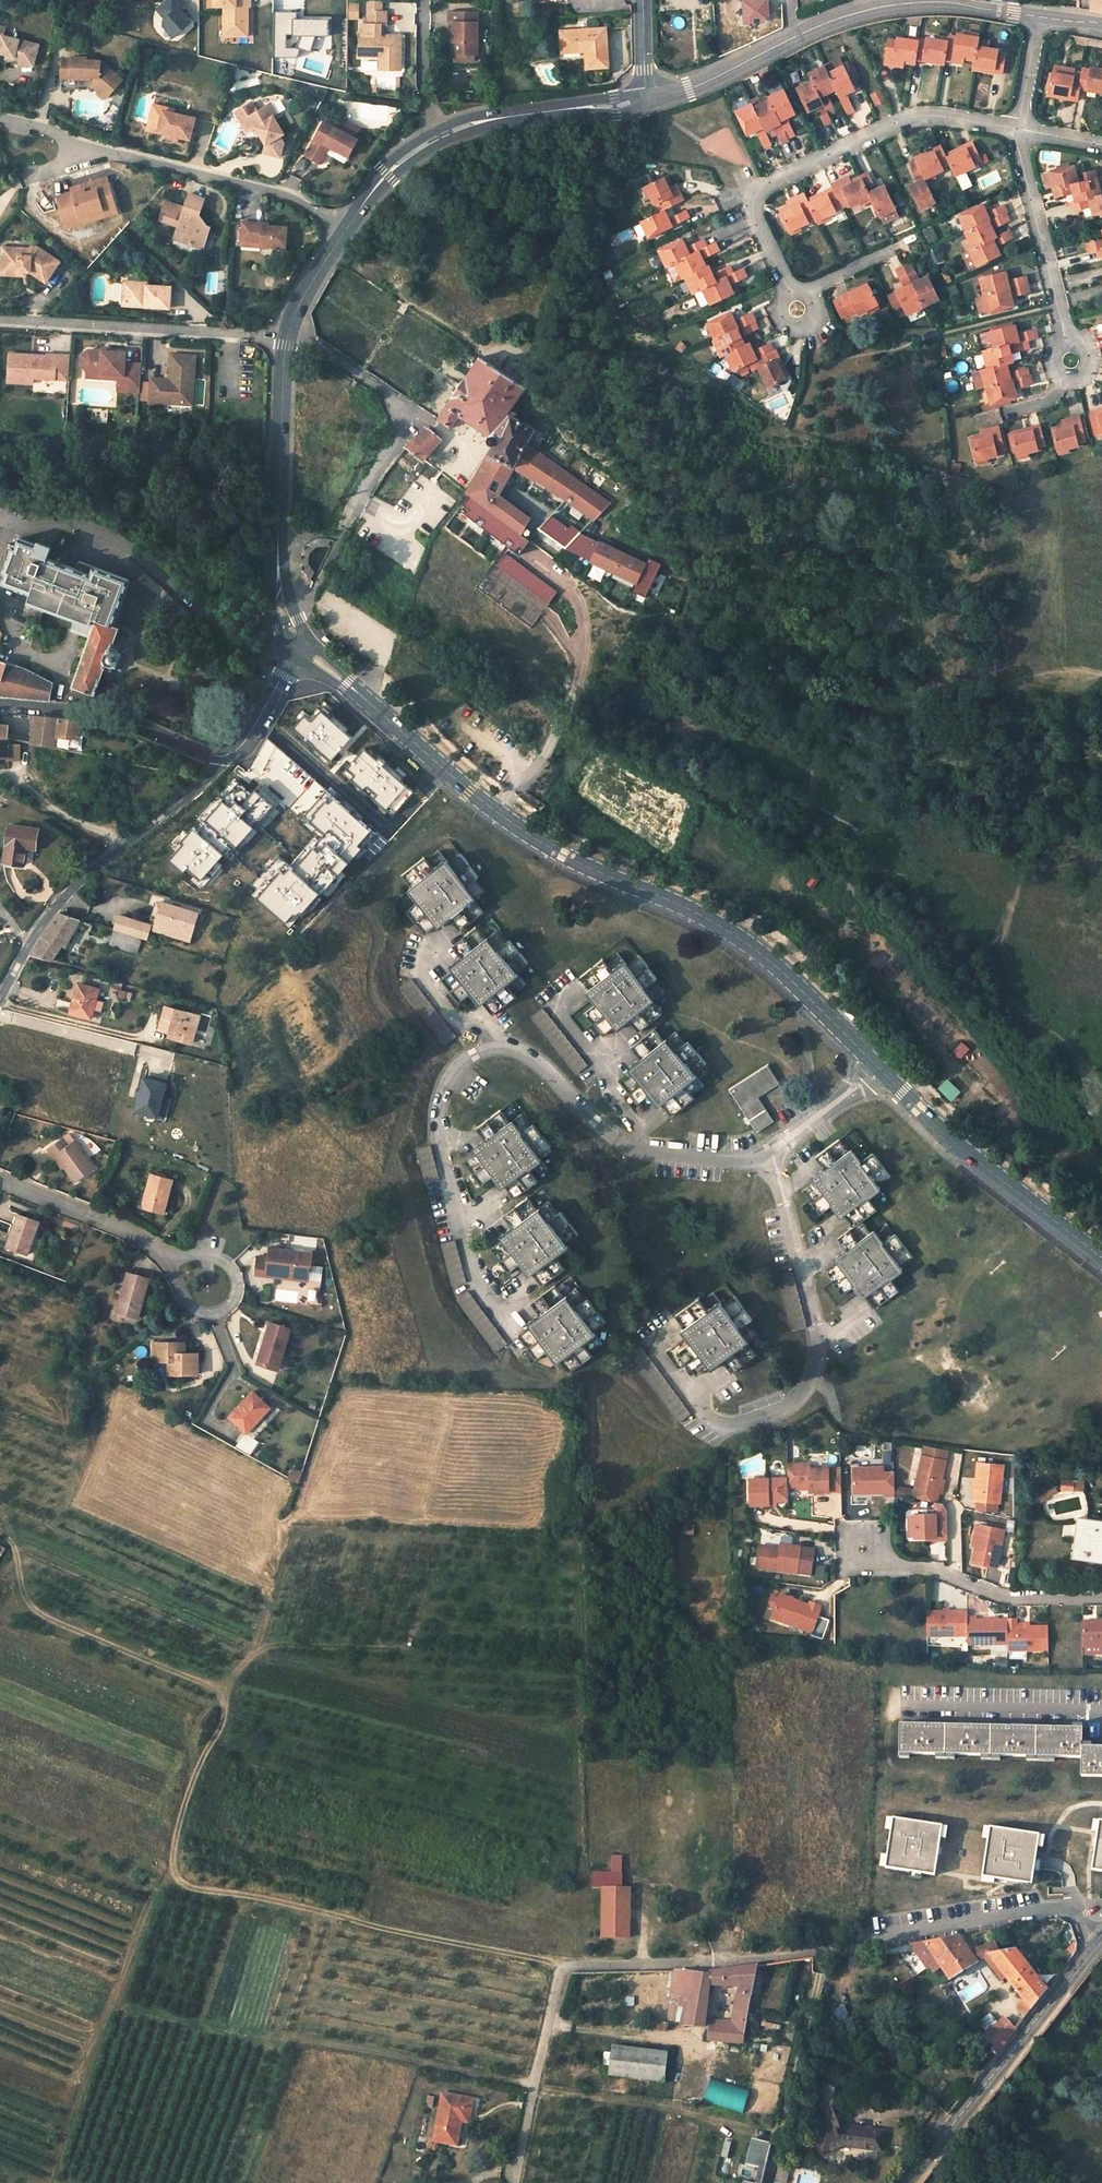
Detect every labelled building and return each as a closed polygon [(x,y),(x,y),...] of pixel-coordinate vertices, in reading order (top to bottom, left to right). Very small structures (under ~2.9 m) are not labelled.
[(155,11),(180,39),(199,23),(180,0),(168,0),(155,11)] [(215,7),(225,7),(224,37),(247,37),(248,8),(250,8),(250,0),(215,0),(215,7)] [(1078,8),(1090,9),(1092,0),(1079,0),(1078,8)] [(1090,9),(1101,12),(1101,0),(1092,0),(1090,9)] [(383,2),(369,2),(369,13),(383,13),(383,2)] [(349,3),(350,19),(361,19),(360,3),(349,3)] [(296,58),(299,50),(309,53),(313,41),(315,36),(328,36),(328,19),(296,20),(296,12),(273,12),(273,35),(272,58),(284,58),(296,58)] [(477,12),(449,13),(449,23),(453,23),(453,55),(478,55),(477,12)] [(386,26),(387,13),(383,13),(369,13),(368,13),(368,26),(362,26),(362,37),(360,37),(359,58),(380,58),(380,64),(387,71),(401,71),(401,57),(394,57),(395,37),(381,37),(381,26),(386,26)] [(5,28),(0,27),(0,53),(8,54),(15,56),(14,60),(34,65),(39,44),(3,36),(5,28)] [(608,67),(606,29),(561,32),(562,53),(581,52),(581,49),(586,49),(587,69),(608,67)] [(963,60),(975,61),(977,47),(978,38),(957,35),(957,37),(949,36),(948,41),(945,61),(955,62),(955,54),(964,55),(963,60)] [(889,39),(885,64),(893,65),(895,58),(904,59),(903,62),(914,64),(915,59),(918,41),(898,38),(897,40),(889,39)] [(933,62),(945,64),(945,61),(948,41),(927,38),(927,41),(918,39),(918,41),(915,59),(923,61),(924,58),(933,59),(933,62)] [(994,73),(1002,74),(1005,54),(998,53),(998,50),(977,47),(975,61),(973,70),(985,72),(985,69),(994,70),(994,73)] [(955,54),(955,62),(963,64),(963,60),(964,55),(955,54)] [(92,83),(106,96),(122,79),(100,60),(63,56),(60,85),(87,88),(92,83)] [(895,58),(893,65),(903,67),(903,62),(904,59),(895,58)] [(829,74),(837,90),(840,97),(848,114),(855,111),(847,94),(855,89),(845,66),(836,71),(829,74)] [(813,82),(829,114),(835,111),(828,95),(837,90),(829,74),(825,67),(809,74),(813,82)] [(1101,93),(1101,69),(1092,67),(1091,70),(1083,69),(1081,81),(1079,89),(1087,91),(1087,87),(1097,89),(1096,92),(1101,93)] [(1052,72),(1048,95),(1059,97),(1060,94),(1069,96),(1068,99),(1077,101),(1079,89),(1081,81),(1073,79),(1074,76),(1052,72)] [(780,82),(767,89),(771,96),(784,90),(780,82)] [(796,90),(807,113),(815,109),(824,126),(833,122),(829,114),(813,82),(796,90)] [(769,97),(789,138),(796,134),(788,117),(795,114),(784,90),(771,96),(769,97)] [(880,90),(872,94),(877,104),(885,100),(880,90)] [(755,108),(768,101),(766,98),(765,95),(752,101),(753,104),(755,108)] [(752,104),(766,131),(774,127),(777,134),(782,144),(790,140),(789,138),(769,97),(766,98),(768,101),(755,108),(753,104),(752,104)] [(283,134),(273,117),(272,117),(268,119),(262,109),(256,112),(251,103),(238,111),(250,131),(253,130),(255,128),(259,134),(266,145),(264,153),(280,157),(284,143),(280,136),(283,134)] [(747,136),(756,132),(764,148),(772,144),(769,138),(766,132),(766,131),(752,104),(735,112),(747,136)] [(163,111),(172,113),(173,110),(153,105),(147,129),(158,132),(163,111)] [(272,117),(273,117),(276,115),(269,105),(262,109),(268,119),(272,117)] [(189,140),(195,119),(172,113),(163,111),(158,132),(170,135),(178,137),(189,140)] [(238,111),(235,113),(247,134),(250,131),(238,111)] [(350,159),(358,142),(353,139),(341,133),(324,124),(307,159),(321,166),(326,156),(330,149),(350,159)] [(769,138),(777,134),(774,127),(766,131),(766,132),(769,138)] [(957,150),(947,155),(956,175),(975,166),(974,164),(981,160),(972,142),(965,145),(966,148),(958,152),(957,150)] [(917,162),(919,165),(912,169),(920,185),(912,190),(923,213),(939,205),(928,183),(947,173),(946,171),(953,168),(944,149),(917,162)] [(1048,172),(1043,173),(1045,183),(1051,181),(1053,189),(1097,179),(1095,171),(1076,175),(1073,166),(1048,172)] [(867,172),(860,176),(870,198),(879,217),(880,216),(896,209),(884,185),(876,190),(867,172)] [(648,237),(689,217),(685,210),(675,214),(671,206),(683,200),(679,192),(672,195),(668,187),(671,186),(665,175),(645,185),(654,205),(657,204),(660,211),(640,221),(648,237)] [(842,208),(850,204),(851,207),(870,198),(860,176),(850,181),(851,184),(843,188),(839,180),(831,185),(833,187),(842,206),(842,208)] [(848,176),(839,180),(843,188),(851,184),(850,181),(848,176)] [(95,186),(108,182),(107,177),(71,188),(73,193),(85,189),(86,193),(96,189),(95,186)] [(1097,179),(1053,189),(1055,197),(1073,192),(1076,202),(1101,196),(1097,179)] [(104,216),(118,212),(108,182),(95,186),(96,189),(86,193),(85,189),(73,193),(58,198),(65,221),(102,210),(104,216)] [(671,186),(668,187),(672,195),(679,192),(675,183),(671,186)] [(814,217),(816,221),(836,212),(835,210),(842,206),(833,187),(825,191),(826,195),(818,199),(817,195),(807,200),(814,217)] [(182,240),(203,247),(210,226),(207,225),(194,221),(197,214),(198,214),(199,214),(204,198),(188,193),(184,207),(165,201),(159,219),(178,225),(176,231),(184,234),(182,240)] [(789,206),(779,211),(789,231),(808,222),(807,220),(814,217),(807,200),(803,194),(796,197),(799,205),(790,209),(789,206)] [(1071,203),(1073,211),(1092,207),(1094,216),(1101,214),(1101,195),(1101,196),(1076,202),(1071,203)] [(799,205),(796,197),(787,202),(789,206),(790,209),(799,205)] [(1007,212),(1004,204),(987,213),(983,204),(960,215),(967,231),(1006,213),(1007,212)] [(896,209),(880,216),(884,224),(900,216),(896,209)] [(102,210),(65,221),(67,228),(104,216),(102,210)] [(996,236),(992,228),(1009,220),(1006,213),(967,231),(965,232),(973,248),(973,247),(996,236)] [(194,221),(207,225),(199,214),(198,214),(197,214),(194,221)] [(263,221),(243,220),(242,238),(261,239),(261,245),(286,246),(287,225),(268,224),(263,224),(263,221)] [(969,249),(977,265),(1000,254),(996,246),(1013,238),(1009,230),(996,236),(973,247),(973,248),(969,249)] [(184,234),(176,231),(174,237),(182,240),(184,234)] [(1087,242),(1089,251),(1097,249),(1101,248),(1101,238),(1087,242)] [(707,247),(703,240),(686,248),(682,239),(659,251),(667,266),(675,263),(707,247)] [(719,251),(715,243),(707,247),(675,263),(683,279),(685,278),(706,267),(703,259),(719,251)] [(46,282),(60,262),(37,247),(32,247),(32,249),(3,247),(1,270),(26,272),(31,272),(46,282)] [(923,307),(939,300),(928,276),(919,280),(911,263),(903,267),(923,307)] [(706,267),(685,278),(692,293),(702,288),(733,273),(729,266),(713,275),(709,266),(706,267)] [(923,307),(903,267),(896,271),(904,288),(895,291),(907,315),(923,307)] [(702,288),(710,304),(733,293),(729,285),(747,276),(743,269),(733,273),(702,288)] [(1028,283),(1025,276),(1007,280),(1005,271),(980,277),(984,295),(1028,283)] [(125,281),(123,302),(145,303),(145,306),(170,307),(171,286),(147,285),(147,282),(125,281)] [(1029,292),(1028,283),(984,295),(978,297),(981,313),(988,312),(1013,305),(1011,296),(1029,292)] [(849,293),(841,296),(842,298),(846,307),(849,314),(850,315),(857,312),(858,315),(878,305),(868,284),(858,288),(859,291),(851,296),(849,293)] [(846,307),(842,298),(835,301),(842,318),(849,314),(846,307)] [(755,321),(751,312),(734,321),(730,313),(707,324),(715,340),(754,321),(755,321)] [(715,340),(714,340),(722,357),(726,355),(745,345),(740,337),(757,328),(754,321),(715,340)] [(1026,340),(1037,338),(1035,330),(1017,334),(1014,325),(990,332),(994,349),(1026,340)] [(1007,364),(1014,362),(1011,353),(1028,349),(1026,340),(994,349),(984,351),(988,368),(1007,364)] [(726,355),(734,370),(757,359),(774,351),(770,343),(753,351),(749,343),(745,345),(726,355)] [(140,392),(141,364),(125,363),(126,353),(109,352),(102,351),(88,350),(82,356),(81,365),(86,371),(101,372),(101,375),(118,376),(118,380),(117,387),(120,387),(120,391),(134,392),(140,392)] [(758,367),(768,387),(788,377),(783,366),(780,368),(775,359),(779,358),(775,350),(774,351),(757,359),(760,366),(758,367)] [(69,379),(70,356),(47,354),(47,356),(10,353),(8,381),(33,383),(33,377),(69,379)] [(151,378),(150,402),(168,403),(168,413),(192,414),(195,356),(172,355),(170,380),(151,378)] [(454,396),(438,420),(451,428),(460,415),(492,436),(491,436),(490,437),(489,438),(488,439),(488,441),(489,442),(491,444),(492,445),(494,445),(467,493),(469,496),(521,534),(530,518),(498,495),(513,468),(566,499),(581,511),(593,520),(608,503),(526,444),(534,429),(514,417),(516,413),(511,409),(525,388),(479,358),(466,377),(453,396),(454,396)] [(1030,375),(1027,367),(1009,372),(1007,364),(988,368),(981,370),(985,387),(987,386),(1030,375)] [(118,380),(118,376),(101,375),(101,372),(86,371),(86,378),(118,380)] [(987,386),(992,404),(1017,398),(1014,388),(1033,384),(1030,375),(987,386)] [(1099,415),(1098,411),(1090,414),(1095,433),(1101,431),(1101,414),(1099,415)] [(1062,425),(1051,428),(1057,450),(1078,445),(1077,442),(1085,440),(1078,416),(1070,418),(1072,425),(1062,428),(1062,425)] [(1072,425),(1070,418),(1061,421),(1062,425),(1062,428),(1072,425)] [(1023,430),(1011,433),(1017,455),(1038,450),(1037,447),(1044,445),(1039,425),(1031,428),(1032,430),(1024,433),(1023,430)] [(980,436),(970,438),(975,461),(996,456),(996,453),(1004,451),(997,427),(989,429),(991,437),(981,440),(980,436)] [(407,447),(395,460),(399,464),(406,456),(410,459),(412,457),(415,459),(418,456),(423,460),(441,439),(431,431),(426,429),(407,447)] [(991,437),(989,429),(979,432),(980,436),(981,440),(991,437)] [(521,534),(469,496),(459,510),(519,555),(530,541),(521,534)] [(565,549),(579,533),(571,527),(569,529),(551,515),(538,529),(565,549)] [(590,562),(600,542),(579,533),(565,549),(590,562)] [(304,576),(313,583),(316,576),(308,563),(309,554),(316,547),(330,547),(333,541),(326,538),(317,539),(310,542),(304,548),(301,557),(301,566),(304,576)] [(94,695),(101,675),(109,678),(114,666),(117,667),(122,653),(119,652),(123,639),(115,636),(118,629),(111,626),(127,579),(79,562),(76,569),(45,558),(48,549),(19,539),(16,547),(13,546),(3,574),(6,575),(2,585),(31,595),(29,602),(42,606),(45,612),(56,616),(61,613),(82,620),(88,623),(84,634),(91,636),(71,692),(76,694),(78,689),(94,695)] [(645,563),(600,542),(590,562),(635,584),(645,563)] [(507,554),(497,566),(548,604),(558,592),(507,554)] [(84,634),(88,623),(82,620),(78,632),(84,634)] [(52,684),(24,669),(7,663),(1,680),(0,679),(0,696),(50,701),(52,684)] [(159,685),(155,689),(155,694),(161,696),(165,693),(164,687),(159,685)] [(57,736),(80,738),(82,721),(55,719),(36,716),(31,743),(38,745),(55,748),(57,736)] [(8,738),(9,726),(0,726),(0,737),(8,738)] [(8,738),(0,737),(0,757),(9,759),(10,745),(10,739),(8,738)] [(9,760),(20,760),(20,746),(10,745),(9,759),(9,760)] [(38,829),(10,825),(4,863),(23,866),(26,849),(35,850),(38,829)] [(425,859),(402,877),(411,889),(409,891),(419,903),(406,912),(424,935),(431,930),(437,926),(438,928),(450,918),(460,931),(483,912),(474,900),(486,891),(477,879),(478,878),(463,858),(451,867),(439,851),(427,861),(425,859)] [(192,934),(198,913),(163,902),(162,904),(158,902),(156,909),(160,910),(158,917),(156,923),(192,934)] [(32,954),(51,960),(60,944),(65,947),(80,920),(59,913),(54,921),(47,931),(38,944),(32,954)] [(146,940),(150,925),(119,915),(115,930),(140,938),(146,940)] [(156,923),(154,930),(190,941),(192,934),(156,923)] [(482,1003),(492,1015),(515,997),(506,985),(517,976),(516,974),(528,964),(509,941),(507,942),(498,930),(486,940),(476,928),(453,946),(462,958),(451,967),(453,970),(446,975),(440,980),(459,1003),(471,994),(480,1005),(482,1003)] [(115,930),(110,946),(136,954),(140,938),(115,930)] [(652,1001),(664,992),(655,981),(657,979),(640,958),(628,968),(619,956),(607,965),(603,960),(579,979),(589,991),(587,992),(597,1005),(585,1014),(603,1037),(609,1033),(615,1028),(617,1030),(629,1020),(638,1032),(662,1013),(652,1001)] [(399,989),(444,1047),(456,1037),(412,979),(399,989)] [(76,989),(70,1013),(91,1018),(99,989),(84,985),(82,991),(76,989)] [(131,993),(120,990),(119,994),(121,996),(126,996),(129,999),(131,993)] [(178,1032),(176,1037),(176,1039),(192,1043),(194,1034),(192,1031),(197,1015),(166,1006),(160,1029),(171,1032),(174,1030),(178,1032)] [(543,1008),(531,1017),(576,1075),(588,1066),(543,1008)] [(655,1029),(631,1048),(641,1060),(629,1069),(631,1072),(625,1076),(619,1081),(637,1105),(649,1095),(659,1107),(660,1105),(670,1117),(693,1099),(690,1094),(701,1084),(692,1073),(704,1063),(688,1042),(685,1044),(676,1032),(664,1041),(655,1029)] [(768,1066),(730,1091),(757,1132),(774,1121),(766,1109),(762,1112),(755,1100),(758,1098),(763,1094),(779,1084),(768,1066)] [(165,1120),(175,1084),(149,1077),(139,1113),(165,1120)] [(948,1100),(958,1091),(945,1077),(935,1087),(948,1100)] [(766,1109),(758,1098),(755,1100),(762,1112),(766,1109)] [(501,1111),(477,1128),(486,1141),(479,1146),(474,1150),(476,1152),(463,1161),(481,1185),(493,1176),(502,1189),(504,1187),(513,1199),(537,1180),(534,1176),(546,1167),(536,1154),(548,1145),(533,1124),(531,1126),(522,1113),(510,1122),(501,1111)] [(64,1138),(47,1149),(53,1157),(57,1154),(66,1166),(64,1167),(75,1182),(94,1168),(75,1141),(69,1145),(64,1138)] [(840,1140),(815,1158),(825,1170),(812,1179),(814,1181),(807,1186),(802,1190),(819,1214),(831,1205),(841,1218),(843,1216),(852,1228),(838,1238),(847,1251),(834,1260),(836,1262),(829,1267),(824,1271),(842,1295),(854,1286),(863,1298),(865,1297),(874,1309),(898,1291),(889,1278),(901,1269),(898,1265),(910,1256),(895,1235),(882,1244),(873,1232),(870,1233),(861,1221),(876,1211),(867,1198),(879,1189),(875,1184),(888,1174),(872,1153),(860,1163),(851,1150),(848,1152),(840,1140)] [(430,1145),(416,1149),(425,1185),(440,1181),(430,1145)] [(57,1154),(53,1157),(62,1169),(64,1167),(66,1166),(57,1154)] [(151,1174),(142,1207),(164,1213),(172,1180),(151,1174)] [(527,1198),(504,1216),(512,1228),(506,1233),(500,1237),(502,1240),(490,1249),(508,1273),(520,1263),(530,1276),(532,1274),(540,1286),(564,1268),(561,1263),(573,1254),(564,1243),(576,1233),(560,1212),(558,1213),(549,1201),(537,1210),(527,1198)] [(17,1214),(6,1246),(27,1254),(38,1221),(17,1214)] [(455,1240),(440,1244),(451,1287),(466,1283),(455,1240)] [(257,1256),(255,1274),(266,1276),(266,1274),(275,1274),(275,1276),(286,1278),(286,1276),(307,1278),(306,1287),(316,1289),(319,1266),(310,1265),(312,1253),(289,1250),(289,1249),(269,1247),(268,1258),(257,1256)] [(792,1271),(777,1275),(792,1332),(807,1328),(792,1271)] [(127,1273),(116,1311),(137,1317),(149,1279),(127,1273)] [(556,1285),(531,1304),(540,1316),(533,1321),(528,1325),(530,1328),(519,1337),(535,1360),(547,1350),(556,1363),(559,1361),(568,1373),(592,1356),(588,1351),(600,1342),(591,1329),(604,1320),(588,1299),(586,1301),(577,1289),(565,1298),(556,1285)] [(467,1291),(455,1300),(495,1353),(507,1344),(467,1291)] [(751,1320),(733,1295),(721,1304),(714,1294),(701,1304),(698,1299),(675,1317),(684,1329),(681,1331),(690,1343),(678,1352),(696,1376),(708,1367),(710,1369),(716,1365),(722,1360),(731,1372),(755,1354),(746,1342),(758,1333),(749,1321),(751,1320)] [(266,1342),(259,1364),(278,1370),(290,1329),(270,1323),(264,1342),(266,1342)] [(153,1342),(153,1361),(168,1361),(168,1374),(198,1374),(198,1353),(185,1353),(185,1342),(153,1342)] [(253,1392),(229,1417),(246,1433),(255,1424),(254,1423),(269,1407),(253,1392)] [(232,1446),(237,1438),(224,1430),(219,1439),(232,1446)] [(945,1460),(947,1451),(935,1448),(934,1449),(922,1447),(921,1454),(945,1460)] [(911,1497),(935,1502),(945,1460),(921,1454),(911,1497)] [(1002,1465),(977,1462),(973,1501),(998,1503),(1002,1465)] [(840,1491),(840,1468),(809,1469),(809,1465),(787,1465),(787,1479),(787,1487),(809,1486),(809,1492),(840,1491)] [(893,1497),(892,1472),(881,1473),(881,1467),(851,1468),(852,1495),(882,1494),(883,1497),(893,1497)] [(787,1487),(787,1479),(749,1480),(750,1506),(768,1505),(768,1501),(788,1501),(787,1487)] [(1061,1480),(1060,1489),(1071,1490),(1073,1481),(1061,1480)] [(1044,1497),(1055,1490),(1051,1484),(1035,1494),(1040,1501),(1044,1498),(1044,1497)] [(934,1540),(946,1539),(945,1521),(934,1522),(934,1513),(913,1514),(913,1516),(913,1535),(913,1537),(934,1537),(934,1540)] [(1071,1558),(1101,1561),(1101,1521),(1077,1517),(1071,1558)] [(994,1569),(1003,1530),(979,1524),(979,1525),(975,1525),(973,1534),(976,1534),(974,1546),(970,1562),(985,1566),(985,1567),(994,1569)] [(809,1576),(813,1550),(790,1546),(789,1551),(778,1549),(759,1546),(756,1569),(809,1576)] [(817,1566),(815,1580),(827,1581),(828,1573),(825,1572),(826,1567),(817,1566)] [(807,1605),(778,1595),(777,1599),(774,1608),(770,1618),(810,1632),(819,1609),(818,1609),(819,1606),(809,1602),(807,1605)] [(774,1608),(777,1599),(770,1596),(766,1606),(774,1608)] [(967,1617),(967,1613),(925,1613),(926,1637),(967,1637),(967,1635),(967,1617)] [(1007,1640),(1007,1620),(976,1620),(976,1617),(967,1617),(967,1635),(967,1637),(967,1644),(996,1644),(996,1640),(1007,1640)] [(1048,1651),(1047,1627),(1016,1627),(1015,1619),(1007,1619),(1007,1620),(1007,1640),(1007,1644),(1007,1651),(1048,1651)] [(1082,1622),(1082,1646),(1084,1646),(1100,1646),(1101,1646),(1101,1622),(1082,1622)] [(1100,1646),(1084,1646),(1085,1655),(1100,1654),(1100,1646)] [(898,1725),(898,1754),(908,1754),(934,1754),(944,1755),(953,1755),(980,1755),(998,1756),(1024,1756),(1052,1757),(1080,1758),(1080,1747),(1080,1742),(1081,1729),(1071,1728),(1057,1728),(1013,1727),(972,1726),(925,1725),(898,1725)] [(1079,1776),(1101,1777),(1101,1747),(1090,1747),(1080,1747),(1080,1758),(1079,1776)] [(933,1874),(938,1824),(883,1818),(878,1868),(933,1874)] [(1087,1870),(1101,1872),(1101,1821),(1093,1820),(1087,1870)] [(1028,1883),(1035,1833),(982,1826),(975,1876),(1028,1883)] [(147,1874),(136,1871),(133,1879),(143,1883),(147,1874)] [(630,1937),(630,1888),(622,1888),(622,1873),(592,1873),(592,1889),(601,1889),(601,1937),(630,1937)] [(970,1952),(959,1936),(910,1944),(927,1968),(929,1966),(941,1984),(977,1962),(970,1952)] [(983,1958),(988,1955),(999,1952),(994,1942),(987,1945),(986,1944),(970,1952),(977,1962),(983,1958)] [(1015,1949),(999,1952),(988,1955),(1006,1977),(1024,2000),(1031,2009),(1046,1989),(1015,1949)] [(1001,1981),(1006,1977),(988,1955),(983,1958),(1001,1981)] [(709,1984),(738,1986),(731,2022),(709,2021),(708,2026),(706,2039),(742,2043),(755,1966),(710,1972),(710,1975),(694,1974),(681,1970),(673,1970),(669,1995),(684,1997),(684,1999),(684,2001),(690,2002),(685,2024),(704,2026),(707,2004),(709,1984)] [(1025,2016),(1031,2009),(1024,2000),(1017,2007),(1025,2016)] [(1003,2018),(986,2033),(999,2051),(1015,2030),(1003,2018)] [(613,2047),(609,2074),(663,2080),(667,2053),(613,2047)] [(701,2100),(740,2112),(747,2090),(707,2078),(701,2100)] [(840,2084),(823,2082),(818,2109),(825,2126),(814,2130),(823,2153),(843,2145),(880,2150),(883,2132),(843,2126),(836,2107),(840,2084)] [(442,2094),(434,2141),(456,2145),(460,2121),(467,2122),(471,2100),(442,2094)] [(750,2138),(744,2164),(758,2167),(755,2182),(762,2182),(772,2143),(750,2138)]
